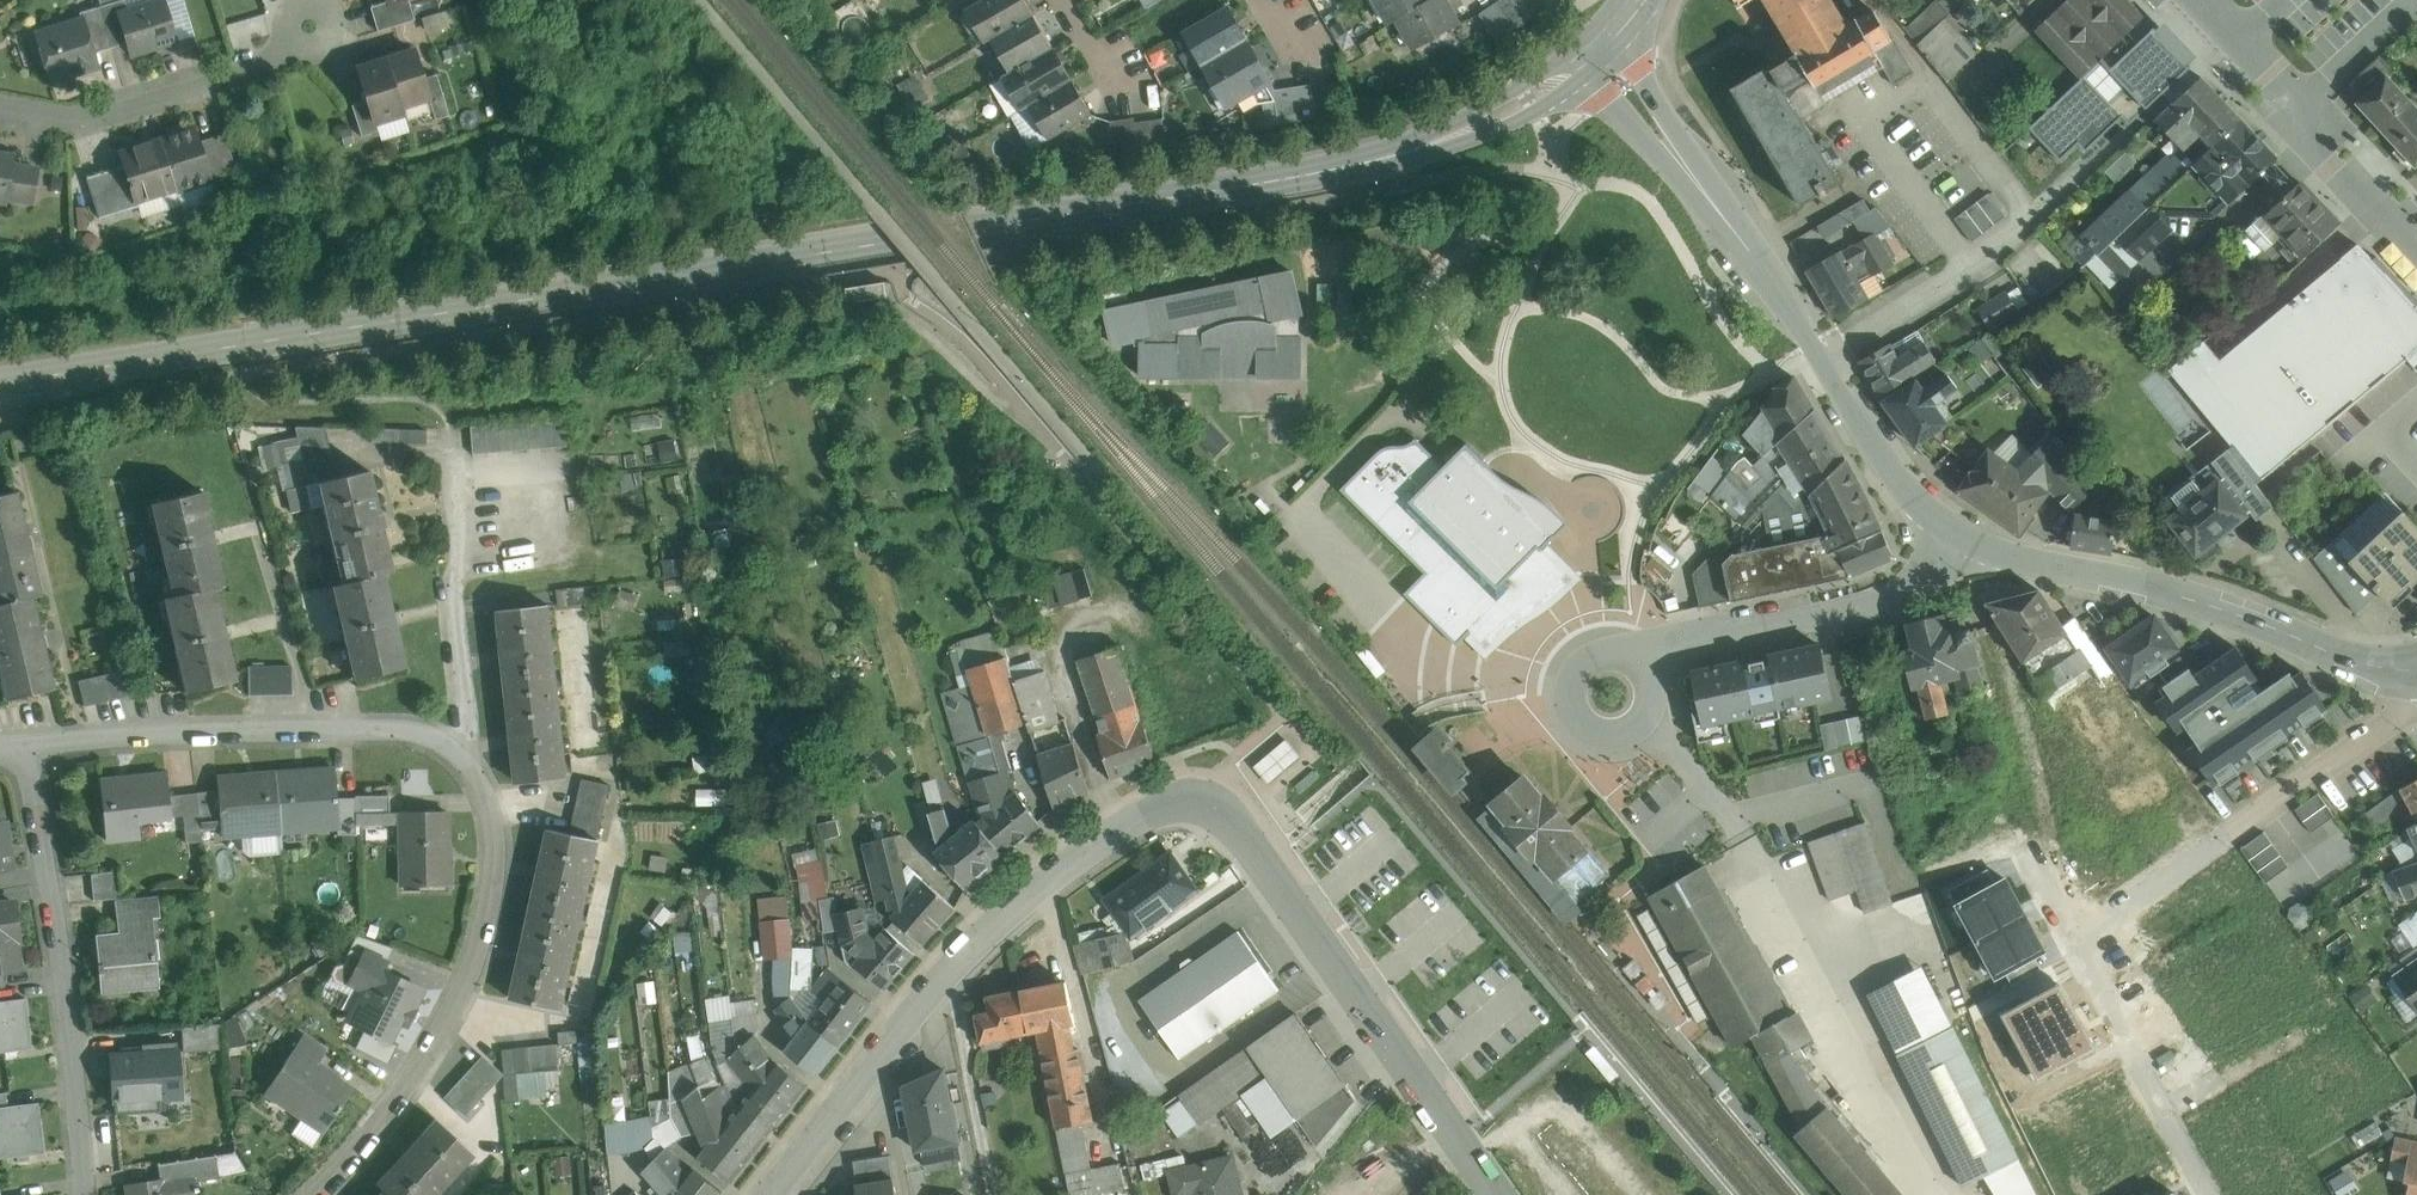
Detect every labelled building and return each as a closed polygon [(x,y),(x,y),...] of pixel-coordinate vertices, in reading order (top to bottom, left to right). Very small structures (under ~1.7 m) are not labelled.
[(101,5),(113,47),(127,43),(118,13),(127,10),(124,0),(118,0),(101,5)] [(118,13),(127,43),(130,54),(176,40),(164,0),(160,0),(127,10),(118,13)] [(391,2),(390,0),(370,7),(377,31),(415,19),(409,0),(397,0),(391,2)] [(948,3),(956,17),(967,11),(966,10),(983,0),(954,0),(948,3)] [(966,10),(967,11),(985,43),(991,39),(1034,14),(1026,0),(983,0),(966,10)] [(1390,24),(1398,19),(1398,18),(1430,0),(1376,0),(1390,24)] [(1398,18),(1398,19),(1415,49),(1459,24),(1445,0),(1430,0),(1398,18)] [(1511,0),(1499,0),(1496,2),(1514,30),(1526,22),(1511,0)] [(1528,0),(1511,0),(1526,22),(1538,14),(1528,0)] [(1545,0),(1528,0),(1538,14),(1550,6),(1545,0)] [(1720,18),(1740,7),(1739,6),(1749,0),(1709,0),(1720,18)] [(1811,105),(1822,99),(1826,105),(1828,103),(1827,101),(1884,67),(1895,84),(1915,72),(1895,37),(1891,40),(1874,10),(1858,19),(1857,18),(1847,24),(1833,0),(1766,0),(1797,53),(1773,67),(1771,65),(1732,88),(1801,205),(1822,193),(1823,196),(1829,192),(1828,190),(1841,182),(1801,115),(1813,108),(1811,105)] [(1925,10),(1938,24),(1940,22),(1950,12),(1939,0),(1936,0),(1925,10)] [(2020,12),(2033,0),(2009,0),(2020,12)] [(2129,0),(2067,0),(2036,29),(2080,77),(2142,18),(2144,16),(2129,0)] [(1496,2),(1480,13),(1498,41),(1514,30),(1496,2)] [(101,5),(79,12),(82,21),(83,21),(92,53),(113,47),(101,5)] [(1228,6),(1184,31),(1203,64),(1247,39),(1228,6)] [(1925,10),(1908,26),(1921,40),(1938,24),(1925,10)] [(1983,47),(1950,12),(1940,22),(1973,56),(1983,47)] [(1034,14),(991,39),(1010,72),(1053,47),(1034,14)] [(2142,18),(2080,77),(2081,78),(2029,127),(2060,161),(2078,144),(2082,148),(2085,151),(2122,116),(2129,124),(2146,108),(2161,94),(2162,94),(2191,66),(2189,64),(2188,65),(2155,30),(2156,29),(2154,27),(2152,29),(2142,18)] [(82,21),(38,34),(37,34),(37,36),(38,36),(50,77),(50,78),(52,78),(51,78),(76,70),(76,71),(88,67),(95,65),(97,65),(96,63),(92,53),(83,21),(82,21)] [(1973,56),(1940,22),(1921,40),(1917,44),(1947,80),(1973,56)] [(1053,47),(1010,72),(1003,75),(1023,110),(1030,106),(1029,106),(1073,81),(1054,48),(1053,47)] [(414,50),(386,58),(401,106),(428,98),(429,98),(423,78),(414,50)] [(2380,57),(2351,84),(2363,97),(2387,75),(2389,77),(2394,72),(2380,57)] [(386,58),(357,67),(367,100),(374,122),(376,122),(403,113),(401,106),(386,58)] [(436,74),(423,78),(429,98),(428,98),(435,119),(449,115),(436,74)] [(2387,75),(2357,103),(2398,148),(2402,144),(2416,161),(2416,107),(2387,75)] [(2202,77),(2183,94),(2179,91),(2175,95),(2179,98),(2156,120),(2183,148),(2196,162),(2241,119),(2202,77)] [(1073,81),(1029,106),(1030,106),(1048,139),(1092,114),(1073,81)] [(367,100),(351,105),(361,136),(378,131),(376,122),(374,122),(367,100)] [(1134,117),(1110,120),(1114,146),(1123,145),(1124,152),(1139,150),(1134,122),(1135,121),(1134,117)] [(2196,162),(2194,163),(2202,172),(2202,179),(2215,193),(2222,193),(2229,200),(2230,202),(2234,198),(2239,198),(2245,192),(2246,187),(2278,157),(2241,119),(2196,162)] [(1135,121),(1134,122),(1139,150),(1153,148),(1149,120),(1135,121)] [(193,127),(160,137),(175,186),(176,190),(190,186),(193,180),(208,175),(197,141),(193,127)] [(224,133),(197,141),(208,175),(235,167),(224,133)] [(161,141),(120,154),(123,165),(134,199),(136,199),(175,186),(161,141)] [(2183,148),(2171,159),(2184,173),(2194,163),(2196,162),(2183,148)] [(0,154),(0,200),(5,200),(5,197),(15,199),(21,165),(11,163),(11,160),(2,159),(2,155),(0,154)] [(2167,155),(2148,173),(2150,175),(2165,191),(2184,173),(2171,159),(2167,155)] [(2184,173),(2165,191),(2165,212),(2218,213),(2218,210),(2229,200),(2222,193),(2215,193),(2202,179),(2202,172),(2194,163),(2184,173)] [(37,168),(21,165),(15,199),(31,202),(37,168)] [(123,165),(87,176),(99,217),(138,205),(136,199),(134,199),(123,165)] [(2150,175),(2132,190),(2148,208),(2165,191),(2150,175)] [(2340,223),(2301,182),(2266,214),(2265,212),(2247,230),(2265,249),(2278,237),(2300,261),(2340,223)] [(2131,190),(2082,235),(2099,254),(2117,237),(2148,208),(2132,190),(2131,190)] [(2165,191),(2148,208),(2117,237),(2138,259),(2164,235),(2165,212),(2165,191)] [(2006,215),(1989,192),(1977,201),(1995,224),(2006,215)] [(1863,198),(1847,208),(1854,220),(1871,210),(1863,198)] [(1995,224),(1977,201),(1966,210),(1983,232),(1995,224)] [(1865,238),(1842,251),(1841,250),(1807,270),(1834,318),(1869,298),(1859,281),(1870,275),(1871,276),(1895,263),(1878,234),(1891,225),(1876,207),(1871,210),(1854,220),(1855,221),(1855,222),(1865,238)] [(1966,210),(1955,218),(1972,241),(1983,232),(1966,210)] [(2372,258),(2340,223),(2300,261),(2168,370),(2231,448),(2258,485),(2408,358),(2416,368),(2416,305),(2372,258)] [(2215,238),(2192,260),(2203,272),(2227,250),(2215,238)] [(1293,269),(1099,309),(1107,346),(1138,347),(1136,379),(1301,378),(1302,339),(1301,339),(1301,312),(1293,269)] [(848,313),(888,304),(881,276),(841,286),(848,313)] [(2008,289),(1978,304),(1989,326),(2019,311),(2008,289)] [(2001,364),(1981,339),(1970,345),(1991,371),(2001,364)] [(1899,359),(1892,346),(1862,363),(1880,395),(1936,361),(1924,342),(1899,359)] [(2001,364),(1991,371),(2000,383),(2010,375),(2001,364)] [(1925,391),(1917,381),(1885,402),(1916,445),(1953,417),(1940,400),(1958,387),(1948,374),(1925,391)] [(1814,411),(1795,377),(1777,387),(1779,390),(1754,422),(1745,436),(1758,450),(1769,439),(1775,445),(1779,442),(1814,411)] [(1842,458),(1814,411),(1779,442),(1802,477),(1783,496),(1794,509),(1812,493),(1846,459),(1846,458),(1845,459),(1842,458)] [(570,418),(470,426),(472,453),(572,445),(570,418)] [(326,427),(295,426),(298,438),(302,459),(308,485),(317,482),(317,481),(336,477),(326,427)] [(384,427),(384,439),(426,439),(427,427),(384,427)] [(302,459),(298,438),(288,440),(292,461),(302,459)] [(2017,470),(1989,450),(1976,468),(1961,489),(2019,531),(2047,492),(2046,491),(2049,488),(2070,510),(2090,495),(2098,488),(2098,487),(2097,488),(2072,461),(2076,458),(2072,453),(2067,458),(2049,438),(2017,470)] [(675,439),(659,440),(661,459),(677,457),(675,439)] [(1445,466),(1416,440),(1403,446),(1387,445),(1371,455),(1342,487),(1428,573),(1407,590),(1457,642),(1464,637),(1487,659),(1518,629),(1551,608),(1584,578),(1549,543),(1568,522),(1547,502),(1510,484),(1468,443),(1445,466)] [(2258,485),(2231,448),(2193,476),(2169,496),(2180,510),(2169,519),(2203,562),(2221,547),(2215,539),(2246,514),(2254,524),(2274,506),(2258,485)] [(336,477),(317,481),(317,482),(308,485),(302,459),(292,461),(286,462),(292,488),(286,489),(292,512),(323,505),(341,582),(383,573),(392,570),(382,526),(385,525),(382,513),(379,513),(368,469),(336,477)] [(1725,563),(1733,599),(1851,575),(1893,556),(1864,494),(1846,459),(1812,493),(1832,535),(1823,538),(1823,536),(1733,554),(1725,563)] [(2098,488),(2090,495),(2086,515),(2107,518),(2110,502),(2111,501),(2098,486),(2098,487),(2098,488)] [(202,490),(151,503),(172,596),(215,586),(224,584),(215,544),(217,544),(214,530),(211,530),(202,490)] [(2384,490),(2330,541),(2388,603),(2410,582),(2413,585),(2416,581),(2416,525),(2404,511),(2384,490)] [(0,495),(0,603),(31,595),(32,596),(41,594),(16,491),(0,495)] [(2086,515),(2077,514),(2072,547),(2111,552),(2116,520),(2107,518),(2086,515)] [(1087,565),(1044,576),(1052,604),(1094,593),(1087,565)] [(341,582),(332,585),(354,678),(405,666),(383,573),(341,582)] [(215,586),(172,596),(163,598),(185,691),(237,679),(227,640),(230,639),(226,625),(224,625),(215,586)] [(2095,770),(2126,818),(2148,804),(2149,806),(2153,804),(2152,802),(2189,777),(2075,618),(2063,627),(2039,589),(1987,602),(2023,661),(2024,661),(2035,678),(2035,679),(2095,770)] [(0,603),(0,674),(6,698),(53,687),(32,596),(31,595),(0,603)] [(501,610),(511,698),(558,693),(549,605),(501,610)] [(1943,616),(1909,625),(1915,650),(1906,652),(1914,686),(1918,685),(1927,718),(1949,713),(1943,690),(1949,689),(1946,678),(1956,676),(1961,695),(1984,689),(1969,629),(1960,631),(1957,620),(1944,624),(1943,616)] [(2155,616),(2108,648),(2136,687),(2151,677),(2171,664),(2165,656),(2177,648),(2155,616)] [(969,668),(1007,656),(1001,636),(962,648),(969,668)] [(1820,645),(1769,656),(1771,665),(1766,666),(1765,660),(1750,663),(1751,669),(1746,670),(1744,662),(1692,673),(1697,697),(1690,699),(1699,741),(1706,740),(1705,732),(1728,726),(1726,720),(1773,710),(1775,718),(1781,717),(1779,708),(1781,708),(1781,707),(1831,697),(1820,645)] [(1119,646),(1079,659),(1097,715),(1138,704),(1119,646)] [(2257,678),(2236,647),(2195,676),(2189,668),(2170,681),(2176,689),(2165,696),(2157,701),(2168,719),(2170,718),(2178,730),(2184,725),(2198,743),(2189,749),(2213,785),(2325,707),(2302,672),(2294,677),(2290,671),(2258,693),(2250,682),(2257,678)] [(971,781),(1002,771),(990,733),(1027,722),(1007,656),(969,668),(969,671),(973,683),(964,685),(944,692),(971,781)] [(2170,681),(2189,668),(2181,657),(2171,664),(2151,677),(2165,696),(2176,689),(2170,681)] [(1015,680),(1042,672),(1038,659),(1011,667),(1015,680)] [(291,665),(249,666),(249,695),(292,694),(291,665)] [(127,669),(115,672),(121,697),(133,694),(127,669)] [(969,671),(961,673),(964,685),(973,683),(969,671)] [(1042,672),(1015,680),(1031,730),(1061,721),(1046,671),(1042,672)] [(115,672),(103,675),(109,700),(121,697),(115,672)] [(103,675),(90,678),(97,703),(109,700),(103,675)] [(90,678),(78,680),(84,706),(97,703),(90,678)] [(511,698),(520,782),(567,777),(558,693),(511,698)] [(1138,704),(1097,715),(1103,733),(1098,734),(1111,778),(1157,762),(1138,704)] [(1861,715),(1833,721),(1839,747),(1866,741),(1861,715)] [(1471,770),(1440,734),(1424,748),(1454,784),(1471,770)] [(1074,742),(1038,753),(1055,808),(1089,791),(1074,742)] [(1479,786),(1494,803),(1522,780),(1517,774),(1512,778),(1502,767),(1479,786)] [(333,768),(276,773),(280,832),(339,827),(333,768)] [(1017,791),(1008,769),(1002,771),(971,781),(983,820),(978,824),(1004,856),(1042,824),(1017,791)] [(166,772),(101,779),(107,838),(140,835),(138,823),(171,819),(171,815),(168,794),(166,772)] [(276,773),(218,778),(219,789),(222,826),(223,830),(258,826),(259,834),(280,832),(276,773)] [(1522,780),(1494,803),(1512,824),(1509,827),(1534,857),(1537,855),(1562,884),(1594,858),(1568,828),(1571,826),(1545,796),(1543,798),(1525,777),(1522,780)] [(2400,787),(2370,810),(2380,824),(2409,804),(2416,819),(2416,778),(2400,787)] [(611,786),(584,780),(573,832),(599,838),(611,786)] [(219,789),(197,791),(201,829),(222,826),(219,789)] [(197,791),(168,794),(171,815),(184,814),(186,840),(202,838),(201,829),(197,791)] [(2319,795),(2295,812),(2311,834),(2335,816),(2319,795)] [(1583,909),(1575,900),(1562,884),(1537,855),(1534,857),(1509,827),(1512,824),(1494,803),(1483,814),(1571,920),(1583,909)] [(975,821),(954,837),(946,808),(930,813),(940,848),(936,852),(966,888),(1004,856),(978,824),(975,821)] [(445,811),(408,812),(409,860),(402,860),(403,885),(449,884),(449,859),(446,859),(445,811)] [(0,822),(0,870),(10,868),(4,822),(0,822)] [(1865,822),(1837,832),(1865,913),(1893,903),(1865,822)] [(2408,826),(2416,845),(2416,822),(2408,826)] [(553,828),(534,913),(581,923),(599,838),(573,832),(553,828)] [(1835,832),(1809,841),(1815,858),(1842,849),(1835,832)] [(2264,834),(2241,850),(2265,884),(2288,868),(2264,834)] [(894,836),(863,843),(871,875),(901,866),(894,836)] [(2395,837),(2372,854),(2387,875),(2412,858),(2395,837)] [(1842,849),(1815,858),(1830,900),(1857,890),(1842,849)] [(1171,853),(1106,899),(1132,936),(1197,890),(1171,853)] [(1606,873),(1594,858),(1562,884),(1575,900),(1606,873)] [(1788,1015),(1704,865),(1650,895),(1734,1046),(1755,1035),(1754,1034),(1788,1015)] [(2397,873),(2408,896),(2416,892),(2416,865),(2397,873)] [(901,866),(871,875),(877,902),(888,899),(892,916),(912,893),(907,889),(901,866)] [(1977,867),(1930,884),(1938,908),(1986,891),(1977,867)] [(118,871),(92,873),(95,900),(121,898),(118,871)] [(912,893),(892,916),(923,945),(955,907),(924,879),(912,893)] [(761,956),(793,955),(791,893),(759,894),(761,956)] [(157,897),(119,901),(121,920),(151,916),(159,915),(157,897)] [(15,940),(20,939),(14,902),(0,904),(0,942),(15,940)] [(915,953),(885,927),(876,938),(867,930),(862,909),(838,915),(845,943),(842,944),(846,961),(852,967),(855,964),(883,989),(915,953)] [(2399,924),(2414,947),(2416,945),(2416,911),(2399,924)] [(534,913),(516,999),(563,1009),(581,923),(534,913)] [(151,916),(121,920),(124,942),(99,944),(101,963),(98,963),(99,974),(103,974),(104,990),(159,984),(151,916)] [(676,931),(678,948),(694,947),(693,930),(676,931)] [(1238,930),(1139,1000),(1180,1058),(1279,989),(1238,930)] [(1122,932),(1074,944),(1082,973),(1132,961),(1126,939),(1124,940),(1122,932)] [(393,947),(358,935),(355,937),(350,948),(388,962),(393,947)] [(15,940),(0,942),(0,972),(3,971),(19,969),(15,940)] [(388,962),(350,948),(343,963),(335,966),(331,973),(334,981),(341,984),(350,981),(363,988),(375,993),(385,970),(388,962)] [(1642,969),(1634,959),(1624,968),(1632,978),(1635,976),(1640,972),(1642,969)] [(2396,978),(2416,1008),(2416,963),(2396,978)] [(1922,967),(1868,994),(1899,1053),(1952,1026),(1922,967)] [(831,969),(812,992),(825,1002),(843,979),(831,969)] [(422,989),(385,970),(375,993),(363,988),(349,1016),(366,1025),(364,1029),(389,1041),(389,1040),(400,1019),(407,1023),(414,1009),(413,1008),(422,989)] [(1644,976),(1640,972),(1635,976),(1639,980),(1644,976)] [(1646,974),(1644,976),(1639,980),(1636,983),(1646,994),(1648,991),(1653,987),(1656,985),(1646,974)] [(873,1002),(843,979),(825,1002),(809,1023),(838,1046),(873,1002)] [(1066,981),(1021,990),(1029,1032),(1038,1030),(1057,1127),(1081,1123),(1093,1120),(1079,1049),(1074,1050),(1069,1024),(1075,1022),(1066,981)] [(1658,992),(1653,987),(1648,991),(1653,996),(1658,992)] [(1021,990),(988,997),(990,1007),(976,1010),(984,1049),(1012,1044),(1010,1036),(1029,1032),(1021,990)] [(1669,1000),(1660,990),(1658,992),(1653,996),(1650,999),(1659,1009),(1669,1000)] [(32,1048),(25,998),(0,1001),(0,1052),(32,1048)] [(809,1023),(791,998),(779,1006),(779,1012),(797,1037),(809,1023)] [(1788,1015),(1754,1034),(1755,1035),(1769,1061),(1770,1062),(1791,1050),(1813,1038),(1797,1011),(1789,1016),(1788,1015)] [(1346,1084),(1296,1013),(1294,1014),(1294,1015),(1250,1046),(1249,1045),(1247,1047),(1267,1075),(1297,1119),(1346,1084)] [(217,1023),(182,1027),(184,1046),(219,1043),(217,1023)] [(838,1046),(809,1023),(797,1037),(788,1049),(817,1073),(838,1046)] [(1899,1053),(1898,1054),(1964,1186),(1985,1176),(2019,1159),(2020,1159),(1953,1026),(1952,1026),(1899,1053)] [(389,1041),(364,1029),(355,1047),(388,1064),(398,1044),(389,1040),(389,1041)] [(577,1029),(558,1031),(560,1044),(578,1041),(577,1029)] [(776,1060),(754,1033),(741,1045),(764,1075),(776,1060)] [(325,1050),(303,1035),(294,1049),(316,1064),(317,1064),(325,1050)] [(177,1042),(143,1044),(144,1053),(113,1056),(117,1113),(119,1113),(119,1110),(134,1109),(135,1115),(139,1114),(138,1109),(159,1108),(159,1110),(161,1110),(160,1096),(181,1094),(177,1042)] [(557,1043),(515,1048),(518,1074),(560,1069),(557,1043)] [(788,1107),(758,1083),(764,1075),(741,1045),(728,1058),(739,1073),(747,1082),(740,1089),(747,1098),(736,1111),(766,1135),(770,1129),(788,1107)] [(1247,1047),(1180,1094),(1200,1122),(1267,1075),(1247,1047)] [(515,1048),(501,1049),(507,1102),(521,1101),(518,1074),(515,1048)] [(316,1064),(294,1049),(265,1092),(324,1132),(353,1088),(317,1064),(316,1064)] [(1823,1109),(1791,1050),(1770,1062),(1769,1061),(1767,1062),(1803,1127),(1823,1109)] [(483,1057),(445,1097),(464,1114),(502,1074),(483,1057)] [(713,1077),(704,1057),(692,1062),(705,1097),(719,1085),(713,1077)] [(806,1084),(776,1060),(764,1075),(758,1083),(788,1107),(806,1084)] [(944,1069),(904,1087),(917,1149),(959,1141),(944,1069)] [(1346,1084),(1297,1119),(1317,1146),(1356,1099),(1346,1084)] [(719,1085),(705,1097),(719,1133),(731,1117),(719,1085)] [(719,1133),(705,1097),(690,1108),(707,1147),(719,1133)] [(0,1105),(0,1157),(44,1151),(38,1100),(7,1104),(0,1105)] [(1827,1106),(1823,1109),(1803,1127),(1796,1133),(1848,1194),(1903,1194),(1827,1106)] [(766,1135),(736,1111),(731,1117),(719,1133),(749,1157),(766,1135)] [(438,1120),(379,1185),(385,1190),(391,1194),(435,1194),(474,1152),(438,1120)] [(1057,1127),(1071,1194),(1088,1194),(1125,1188),(1120,1162),(1092,1168),(1086,1138),(1085,1138),(1082,1125),(1081,1126),(1081,1123),(1057,1127)] [(749,1157),(719,1133),(707,1147),(700,1156),(731,1180),(749,1157)] [(2396,1137),(2391,1158),(2407,1162),(2409,1156),(2416,1157),(2416,1141),(2396,1137)] [(687,1173),(666,1148),(655,1159),(677,1185),(687,1173)] [(884,1155),(867,1158),(871,1181),(894,1177),(891,1160),(884,1155)] [(1170,1171),(1176,1194),(1186,1194),(1192,1193),(1193,1194),(1242,1194),(1232,1156),(1170,1171)] [(2409,1156),(2407,1162),(2404,1180),(2410,1181),(2407,1194),(2416,1194),(2416,1157),(2409,1156)] [(196,1159),(158,1165),(160,1177),(162,1176),(162,1179),(192,1173),(193,1178),(199,1177),(196,1159)] [(655,1159),(644,1171),(664,1194),(669,1194),(677,1185),(655,1159)] [(2019,1159),(1985,1176),(1996,1194),(2037,1194),(2019,1159)] [(693,1165),(687,1173),(677,1185),(690,1194),(719,1194),(723,1189),(693,1165)] [(125,1183),(127,1194),(196,1194),(193,1178),(192,1173),(162,1179),(162,1176),(160,1177),(125,1183)] [(856,1183),(858,1194),(897,1194),(894,1177),(871,1181),(856,1183)] [(677,1185),(669,1194),(690,1194),(677,1185)]
